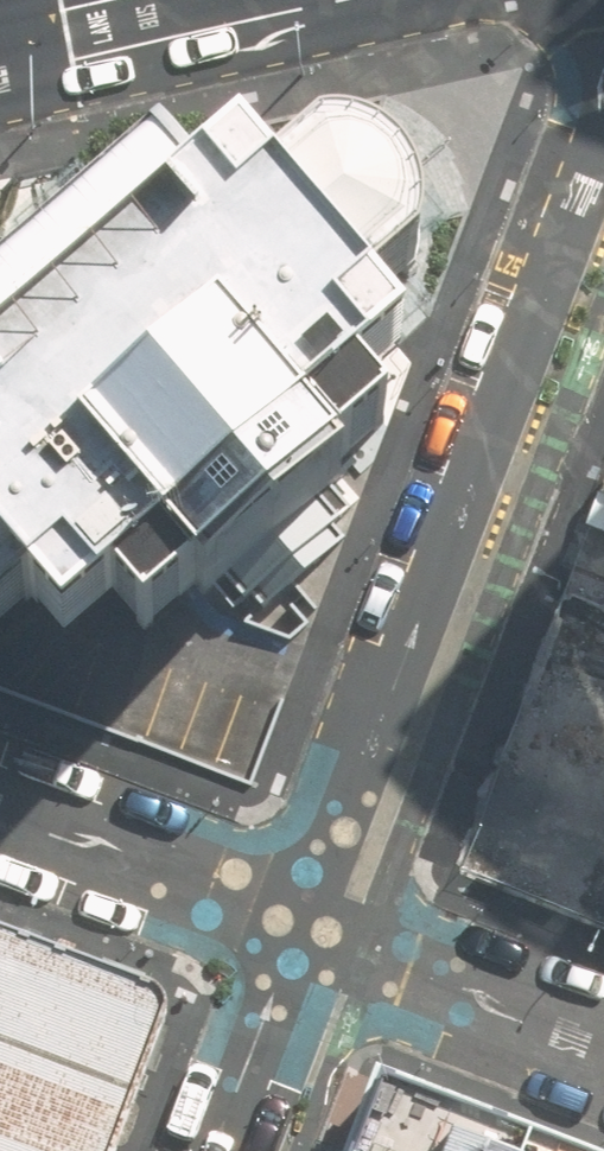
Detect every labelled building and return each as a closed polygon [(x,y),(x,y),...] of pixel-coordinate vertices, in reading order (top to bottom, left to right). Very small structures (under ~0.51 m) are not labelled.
[(0,300),(0,624),(32,598),(66,634),(111,593),(143,631),(390,420),(355,385),(406,344),(239,155),(190,196),(159,163),(0,300)] [(0,925),(0,1150),(111,1150),(168,993),(0,925)] [(381,1077),(353,1150),(574,1150),(381,1077)]
